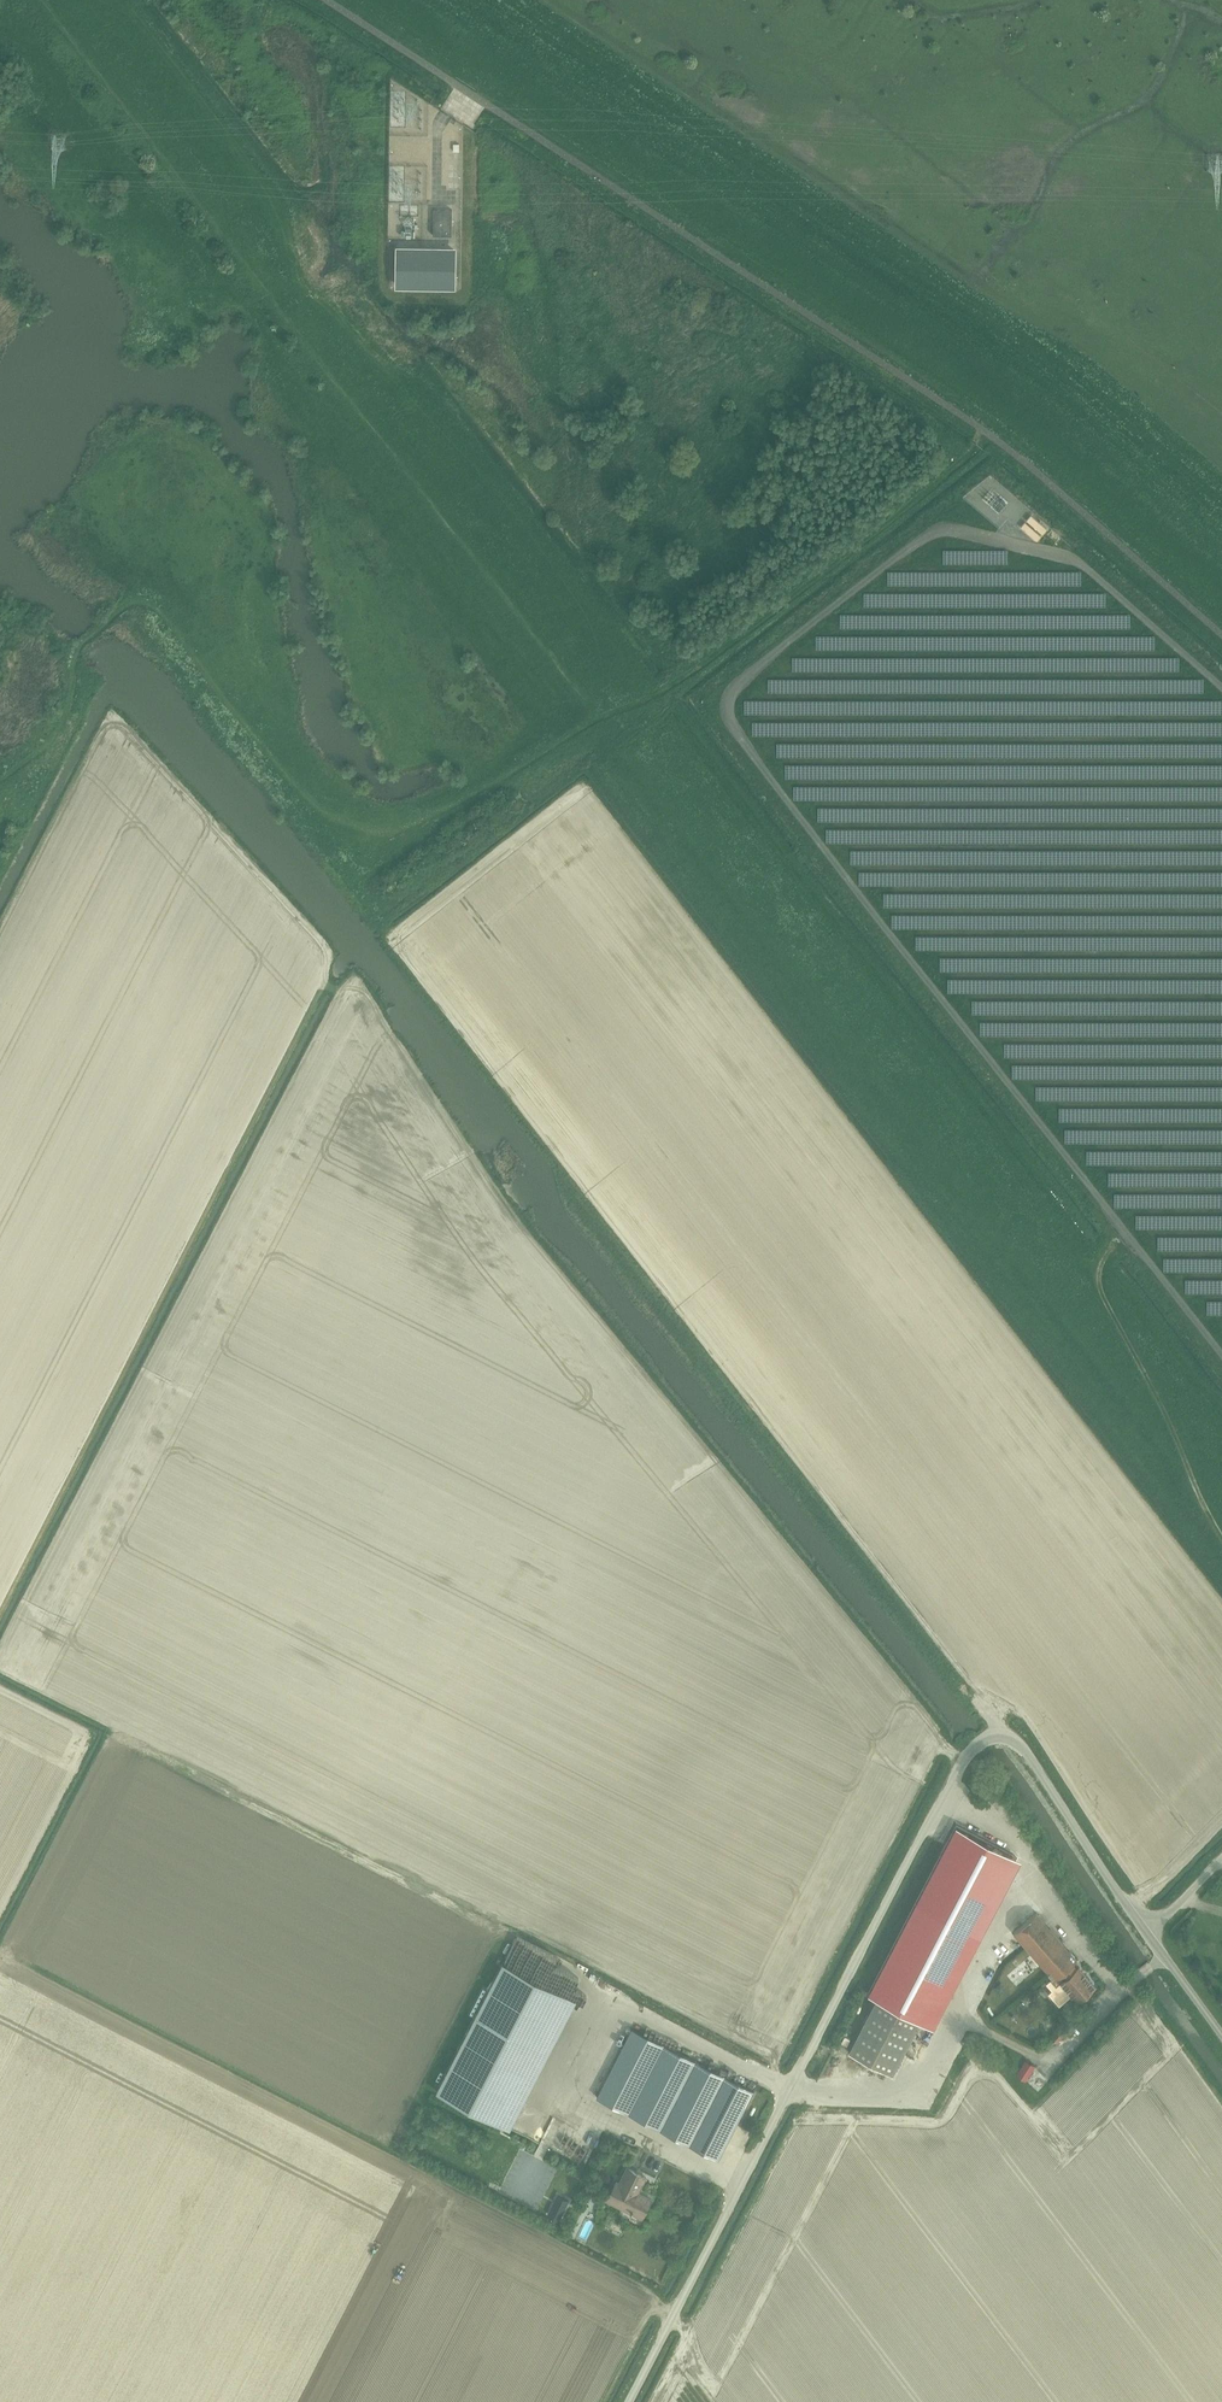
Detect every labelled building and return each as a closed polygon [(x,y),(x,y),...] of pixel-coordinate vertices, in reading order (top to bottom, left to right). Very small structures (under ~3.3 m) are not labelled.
[(452,236),(452,210),(434,210),(433,236),(452,236)] [(455,250),(398,249),(398,284),(455,285),(455,250)] [(1052,530),(1047,535),(1058,545),(1063,539),(1052,530)] [(956,1825),(868,1994),(877,1999),(885,2003),(920,2021),(929,2026),(977,1934),(989,1910),(1017,1857),(956,1825)] [(1036,1912),(1013,1932),(1054,1979),(1051,1981),(1056,1986),(1061,1982),(1078,2002),(1096,1986),(1079,1966),(1077,1967),(1073,1963),(1077,1959),(1036,1912)] [(503,1961),(436,2091),(506,2127),(572,1997),(503,1961)] [(877,1999),(876,2000),(849,2052),(892,2075),(920,2021),(877,1999)] [(1057,2043),(1067,2031),(1060,2026),(1050,2038),(1057,2043)] [(597,2096),(629,2113),(718,2159),(754,2090),(665,2044),(633,2027),(597,2096)] [(847,2045),(850,2039),(845,2036),(841,2042),(847,2045)] [(1026,2060),(1017,2075),(1025,2081),(1035,2066),(1026,2060)] [(642,2218),(651,2199),(638,2193),(638,2188),(644,2176),(628,2168),(620,2183),(617,2182),(608,2200),(642,2218)] [(559,2219),(568,2200),(558,2195),(549,2214),(559,2219)]
